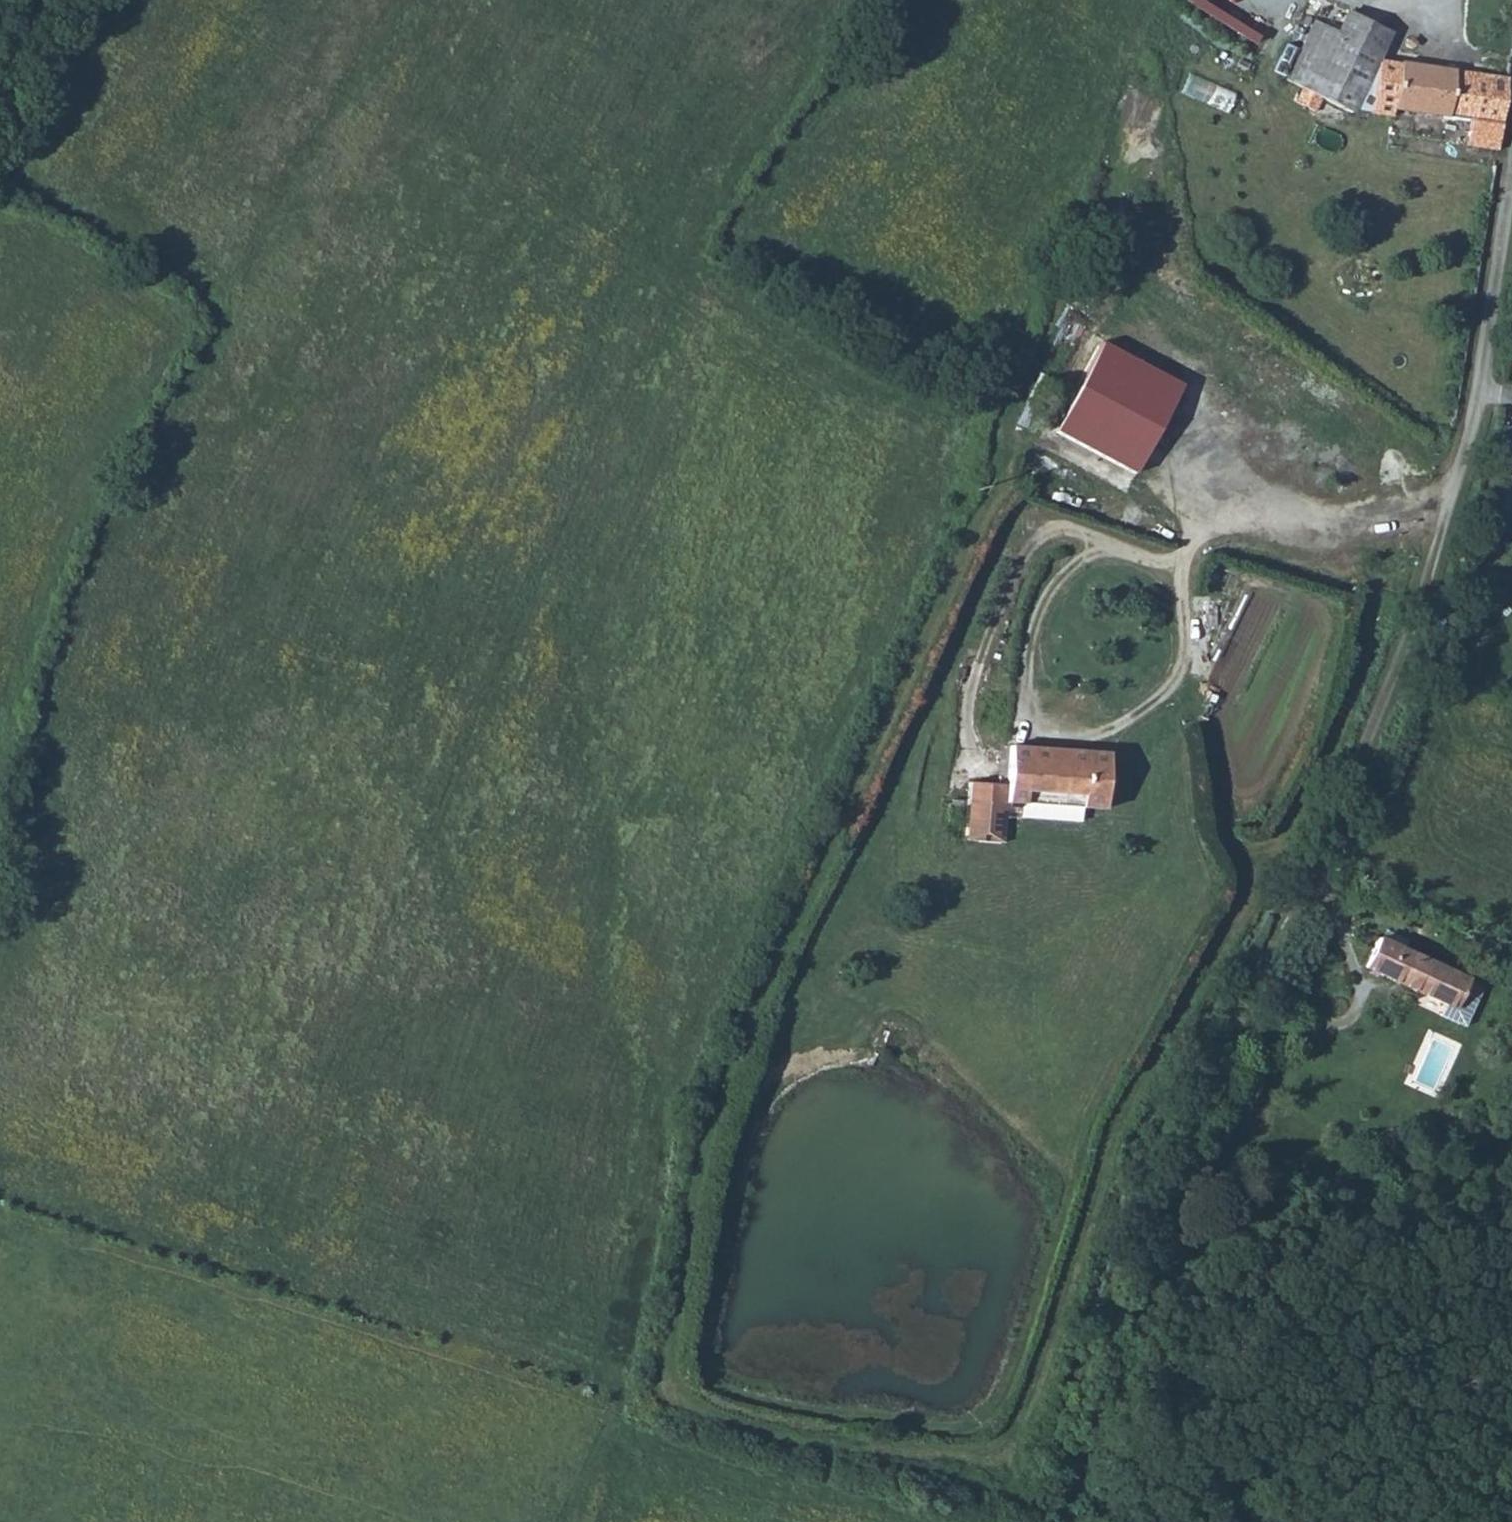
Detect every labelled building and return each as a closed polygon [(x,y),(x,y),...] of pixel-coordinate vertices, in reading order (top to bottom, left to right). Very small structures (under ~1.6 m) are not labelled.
[(1339,32),(1306,88),(1364,115),(1372,115),(1379,61),(1377,59),(1389,33),(1349,12),(1339,32)] [(1306,88),(1339,32),(1315,21),(1287,81),(1306,88)] [(1379,61),(1372,115),(1393,118),(1393,110),(1446,117),(1442,143),(1467,146),(1498,151),(1508,78),(1400,62),(1400,63),(1379,61)] [(1364,115),(1306,88),(1296,103),(1315,112),(1334,122),(1355,132),(1364,115)] [(1145,424),(1079,387),(1054,432),(1120,468),(1145,424)] [(1010,747),(1006,803),(1024,804),(1025,792),(1082,795),(1081,808),(1104,810),(1109,754),(1010,747)] [(1377,938),(1364,967),(1469,1016),(1483,988),(1377,938)] [(1444,1094),(1460,1038),(1425,1028),(1409,1084),(1444,1094)]
